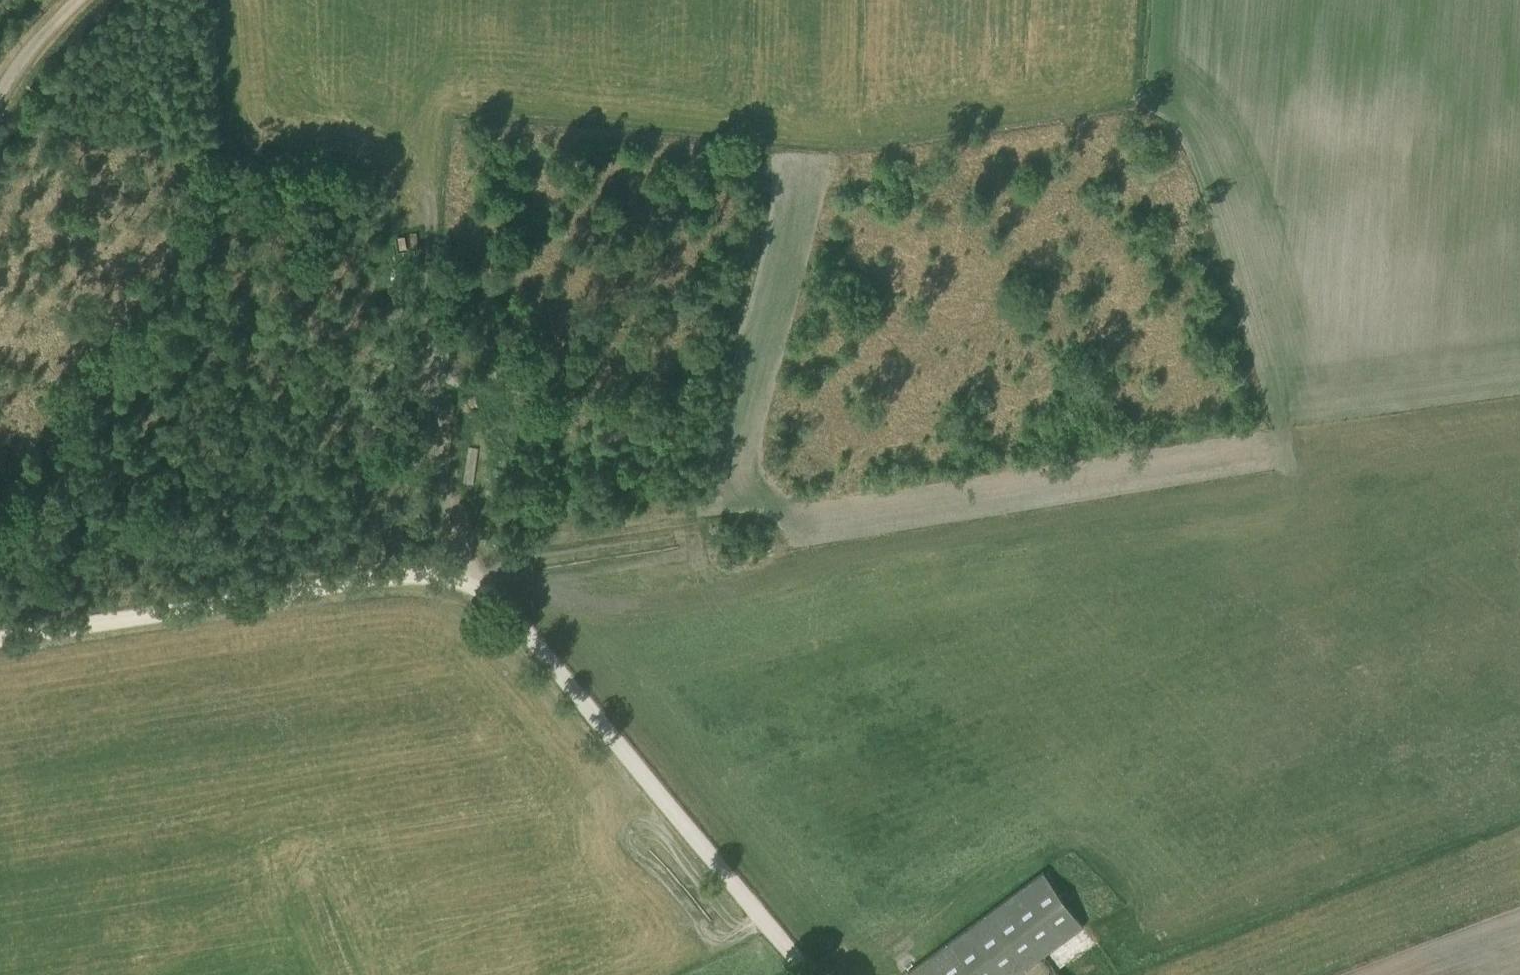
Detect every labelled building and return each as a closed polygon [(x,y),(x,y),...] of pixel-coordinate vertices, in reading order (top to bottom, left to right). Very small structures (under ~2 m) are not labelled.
[(919,974),(1006,974),(1081,920),(1043,868),(911,964),(919,974)]
